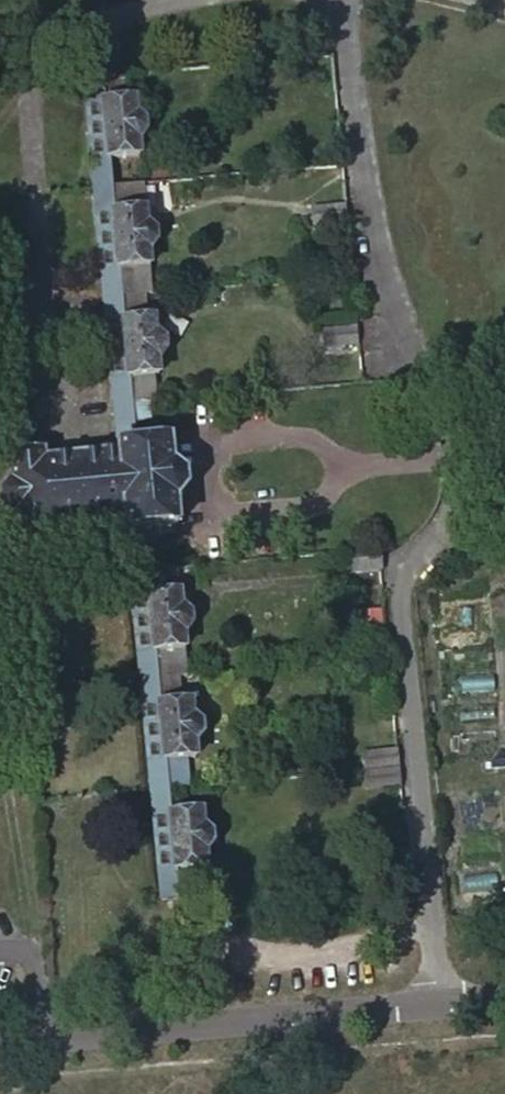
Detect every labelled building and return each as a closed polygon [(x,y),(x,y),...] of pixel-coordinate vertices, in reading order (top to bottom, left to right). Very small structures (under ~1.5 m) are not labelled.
[(126,75),(104,78),(112,161),(143,158),(142,143),(144,143),(150,135),(149,125),(141,119),(139,119),(138,104),(129,104),(126,75)] [(145,184),(114,187),(124,297),(148,294),(156,294),(151,252),(153,252),(159,244),(158,234),(151,228),(149,228),(145,184)] [(351,222),(350,205),(315,208),(316,226),(351,222)] [(148,294),(124,297),(135,425),(154,423),(153,405),(159,404),(156,376),(163,375),(161,361),(163,361),(168,352),(168,342),(159,336),(157,335),(156,321),(150,322),(148,294)] [(362,344),(360,327),(327,330),(327,347),(362,344)] [(106,442),(108,455),(116,455),(115,441),(106,442)] [(45,454),(11,458),(14,483),(11,484),(2,494),(4,509),(15,518),(18,518),(20,542),(54,538),(54,532),(128,524),(128,531),(180,527),(178,502),(181,501),(189,490),(187,477),(177,468),(174,468),(172,443),(120,448),(120,455),(116,455),(108,455),(46,462),(45,454)] [(383,569),(381,547),(351,550),(353,573),(383,569)] [(149,569),(159,679),(181,677),(190,676),(186,633),(187,633),(194,626),(193,616),(185,610),(183,610),(179,567),(149,569)] [(149,569),(132,570),(144,688),(163,900),(181,900),(180,886),(178,871),(172,815),(169,790),(166,760),(159,679),(149,569)] [(391,656),(386,612),(370,613),(374,658),(391,656)] [(181,677),(159,679),(166,760),(198,757),(197,743),(198,743),(204,734),(203,725),(196,718),(194,718),(192,703),(184,703),(181,677)] [(400,766),(399,748),(364,752),(365,770),(400,766)] [(403,785),(400,766),(365,770),(368,788),(403,785)] [(204,812),(172,815),(178,871),(211,868),(209,853),(210,853),(215,845),(213,834),(207,829),(206,829),(204,812)] [(192,884),(180,886),(181,900),(194,898),(192,884)]
